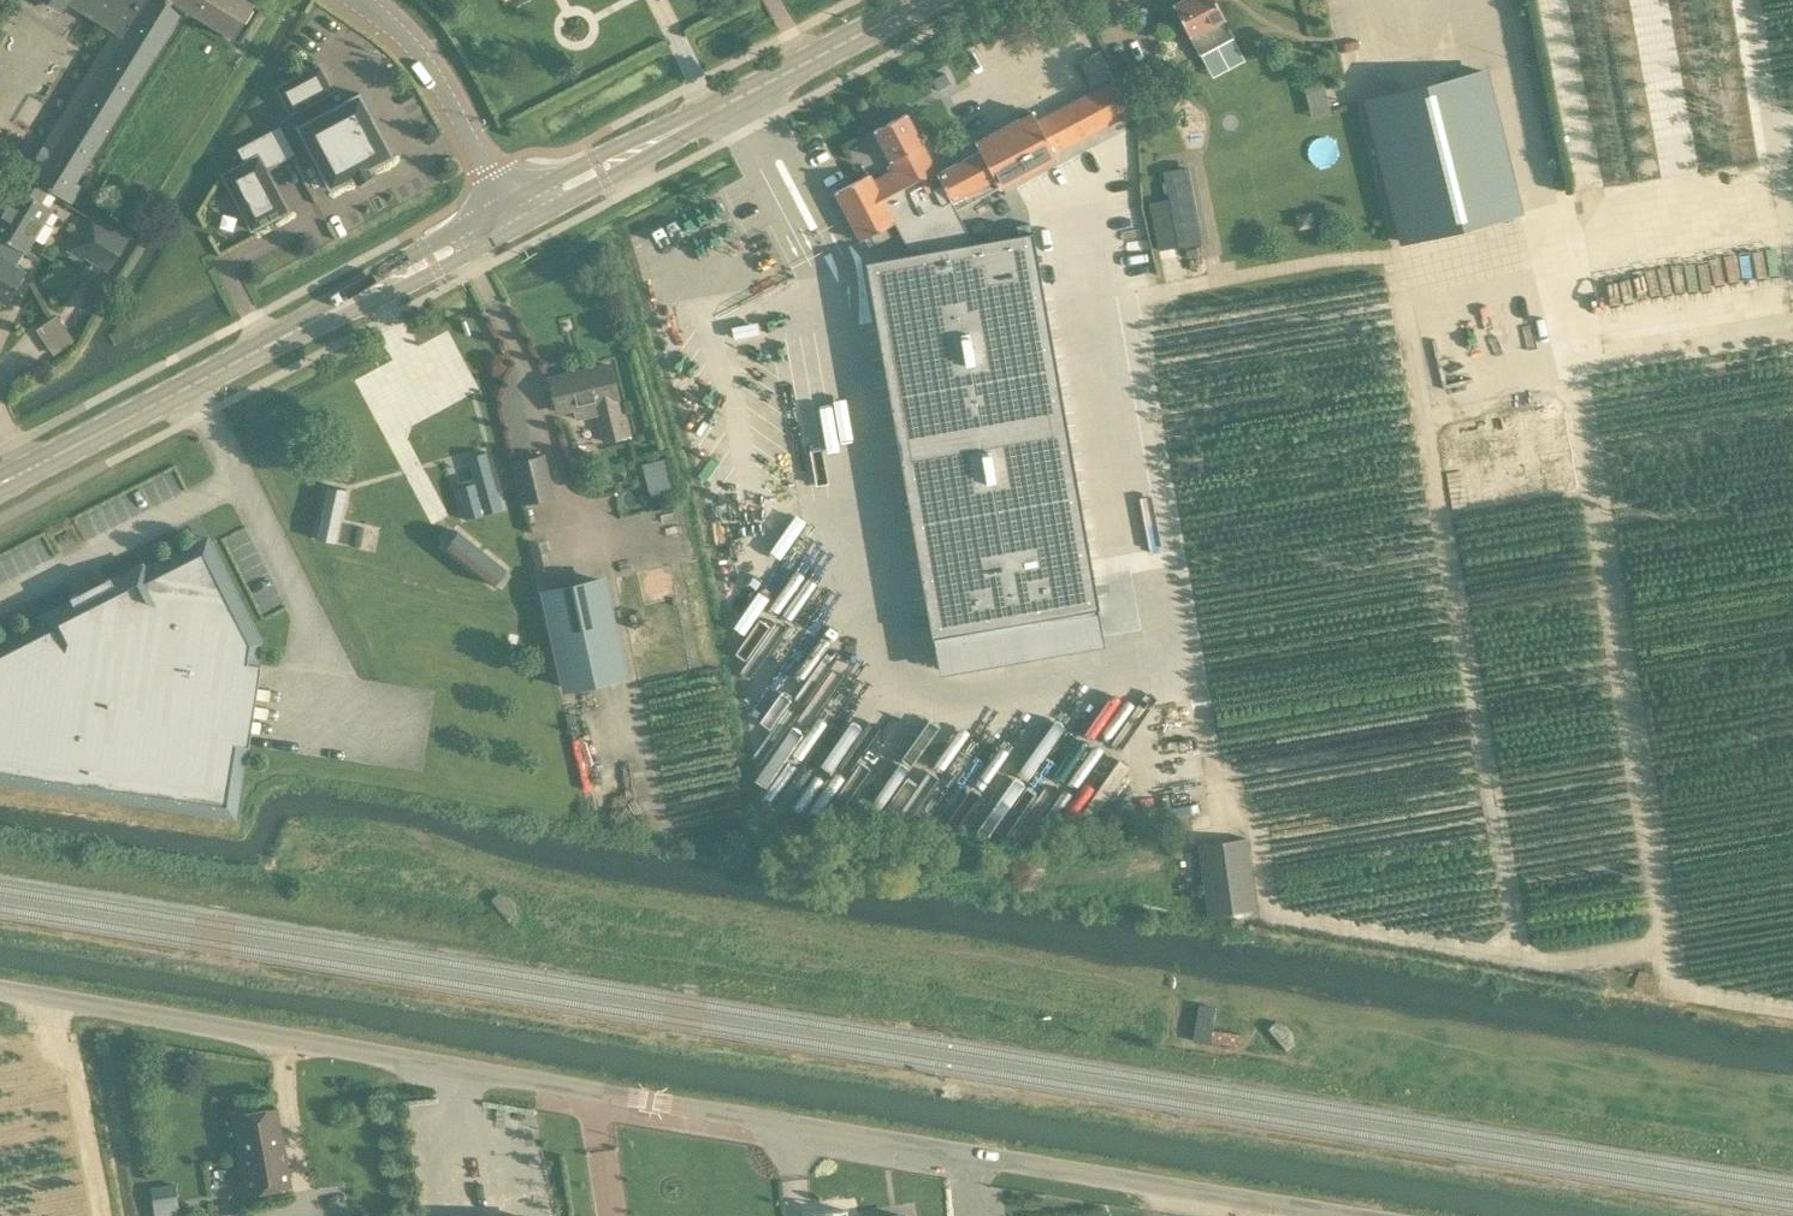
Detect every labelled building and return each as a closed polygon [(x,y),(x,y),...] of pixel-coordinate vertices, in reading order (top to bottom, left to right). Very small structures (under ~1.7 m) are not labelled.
[(63,13),(68,4),(112,30),(23,175),(49,190),(70,203),(80,186),(74,183),(183,7),(232,38),(253,4),(246,0),(42,0),(63,13)] [(1171,5),(1188,36),(1222,18),(1213,0),(1180,0),(1171,5)] [(335,90),(320,62),(274,86),(289,115),(335,90)] [(1520,211),(1485,72),(1363,102),(1398,241),(1520,211)] [(978,150),(935,173),(942,187),(954,211),(1055,158),(1053,153),(1133,110),(1116,77),(1035,120),(1031,112),(973,142),(978,150)] [(372,174),(368,167),(389,157),(391,156),(390,154),(389,154),(359,96),(358,93),(356,95),(298,126),(298,125),(295,127),(296,129),(297,129),(328,187),(327,187),(328,189),(331,188),(351,177),(355,183),(372,174)] [(872,181),(890,214),(910,204),(909,203),(942,187),(935,173),(920,144),(921,144),(905,113),(872,130),(888,160),(887,160),(892,170),(872,181)] [(237,150),(244,163),(220,176),(250,231),(286,212),(263,169),(293,153),(279,128),(237,150)] [(1193,164),(1163,170),(1178,247),(1208,241),(1193,164)] [(890,214),(872,181),(868,174),(834,192),(859,240),(893,222),(890,214)] [(23,175),(0,213),(0,256),(16,265),(53,209),(42,203),(49,190),(23,175)] [(952,216),(967,246),(990,235),(975,205),(952,216)] [(129,236),(88,212),(65,250),(83,261),(85,258),(108,272),(129,236)] [(1028,239),(861,269),(928,647),(1094,616),(1028,239)] [(0,256),(0,301),(5,304),(25,272),(15,265),(16,265),(0,256)] [(50,354),(72,341),(56,313),(34,326),(50,354)] [(608,363),(548,377),(557,413),(573,409),(576,421),(595,416),(602,444),(631,437),(626,417),(622,418),(617,399),(608,363)] [(521,504),(555,496),(545,454),(511,461),(521,504)] [(653,497),(676,491),(668,460),(644,466),(653,497)] [(234,816),(245,745),(248,745),(260,664),(247,662),(250,642),(203,549),(149,577),(142,563),(111,579),(109,577),(104,580),(106,584),(77,599),(75,594),(70,597),(71,599),(39,616),(46,629),(0,652),(0,780),(234,816)] [(603,578),(542,591),(564,690),(625,677),(603,578)] [(1117,698),(1119,721),(1154,719),(1153,697),(1117,698)] [(982,811),(983,765),(875,764),(875,810),(982,811)] [(1256,909),(1248,851),(1247,839),(1197,846),(1206,916),(1256,909)] [(496,891),(488,898),(507,921),(516,914),(513,902),(508,895),(496,891)] [(1238,1043),(1238,1031),(1213,1030),(1215,1004),(1194,1003),(1192,1040),(1238,1043)] [(1272,1020),(1263,1028),(1282,1051),(1291,1043),(1289,1032),(1283,1024),(1272,1020)] [(249,1192),(289,1185),(275,1109),(235,1117),(249,1192)] [(150,1187),(153,1208),(154,1208),(155,1215),(179,1215),(178,1206),(176,1184),(150,1187)] [(814,1213),(815,1215),(855,1215),(854,1207),(814,1213)]
